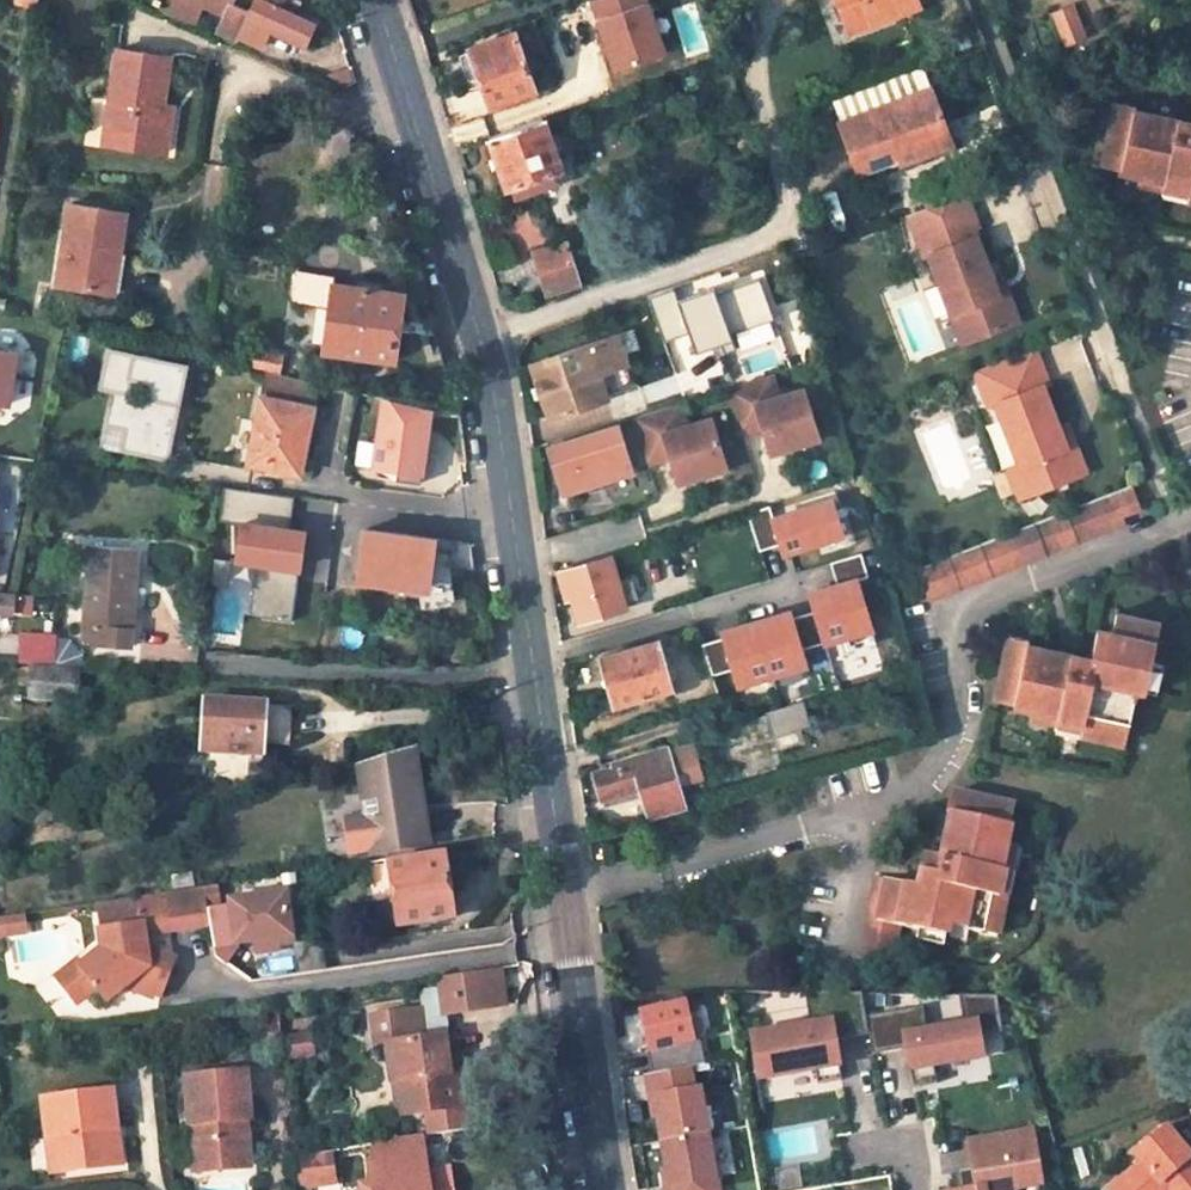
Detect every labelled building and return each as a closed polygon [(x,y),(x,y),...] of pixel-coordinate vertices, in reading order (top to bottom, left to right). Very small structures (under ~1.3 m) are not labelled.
[(172,2),(196,14),(203,0),(173,0),(172,2)] [(230,0),(209,0),(227,9),(230,3),(230,2),(229,2),(230,0)] [(262,0),(255,0),(249,13),(230,3),(227,9),(220,25),(239,34),(262,45),(268,29),(304,45),(313,24),(262,0)] [(617,69),(664,52),(644,0),(591,0),(617,69)] [(845,23),(869,14),(872,22),(918,5),(916,0),(836,0),(845,23)] [(196,14),(172,2),(167,12),(192,23),(196,14)] [(1053,10),(1062,45),(1085,39),(1075,4),(1053,10)] [(848,31),(872,22),(869,14),(845,23),(848,31)] [(239,34),(220,25),(216,33),(235,42),(239,34)] [(534,90),(514,34),(470,49),(472,53),(462,56),(474,95),(484,90),(489,106),(534,90)] [(168,57),(117,50),(106,122),(118,124),(114,144),(164,151),(169,122),(158,121),(161,104),(168,57)] [(929,90),(838,125),(856,174),(898,158),(902,165),(950,146),(929,90)] [(171,105),(161,104),(158,121),(169,122),(171,105)] [(1109,108),(1098,172),(1162,184),(1162,187),(1190,192),(1190,128),(1128,117),(1128,112),(1109,108)] [(488,137),(505,189),(561,170),(543,118),(488,137)] [(103,142),(114,144),(118,124),(106,122),(103,142)] [(1190,202),(1190,192),(1162,187),(1160,196),(1190,202)] [(967,193),(909,214),(925,256),(929,254),(951,313),(964,308),(975,338),(1018,322),(1007,291),(999,294),(993,280),(974,228),(979,227),(967,193)] [(124,209),(67,201),(55,281),(116,289),(122,246),(116,246),(124,209)] [(574,263),(566,241),(534,252),(540,274),(574,263)] [(581,285),(574,263),(540,274),(548,296),(581,285)] [(1002,277),(993,280),(999,294),(1007,291),(1002,277)] [(674,288),(647,297),(664,342),(689,334),(696,353),(720,344),(724,354),(737,350),(731,334),(775,319),(761,278),(717,293),(715,287),(679,300),(674,288)] [(399,290),(332,280),(324,347),(389,357),(399,290)] [(975,338),(964,308),(951,313),(962,343),(975,338)] [(532,364),(549,417),(608,397),(599,372),(626,362),(617,335),(532,364)] [(1035,490),(1085,471),(1074,442),(1065,445),(1058,427),(1042,385),(1048,383),(1035,348),(975,371),(988,405),(996,403),(1019,463),(1019,464),(1024,462),(1035,490)] [(15,352),(0,349),(0,402),(7,404),(15,352)] [(184,365),(106,349),(99,387),(111,389),(105,424),(125,428),(121,449),(166,458),(184,365)] [(282,356),(254,350),(251,365),(279,370),(282,356)] [(263,372),(245,369),(240,387),(259,392),(263,372)] [(306,442),(318,382),(266,371),(248,462),(296,472),(301,441),(306,442)] [(776,396),(769,373),(724,387),(739,433),(760,426),(768,452),(815,438),(800,389),(776,396)] [(426,407),(378,396),(370,470),(394,472),(393,482),(418,485),(426,407)] [(677,402),(631,417),(645,463),(667,456),(675,482),(723,467),(709,418),(684,425),(677,402)] [(1074,442),(1067,424),(1058,427),(1065,445),(1074,442)] [(618,428),(551,449),(564,493),(633,472),(618,428)] [(300,473),(306,442),(301,441),(296,472),(300,473)] [(1018,497),(1035,490),(1024,462),(1019,464),(1019,463),(1007,467),(1018,497)] [(1031,523),(1043,555),(1124,525),(1121,517),(1138,510),(1130,485),(1031,523)] [(294,496),(224,487),(219,520),(242,523),(237,559),(256,562),(249,615),(292,621),(297,578),(291,577),(292,567),(299,568),(304,531),(290,528),(294,496)] [(768,505),(747,511),(759,549),(784,541),(787,550),(841,534),(831,498),(772,516),(768,505)] [(468,545),(364,530),(356,579),(419,588),(421,575),(429,576),(431,564),(472,570),(468,545)] [(914,568),(926,602),(1022,565),(1010,531),(914,568)] [(137,548),(89,545),(81,644),(129,647),(137,548)] [(837,583),(815,590),(821,608),(815,610),(825,642),(839,637),(844,653),(877,643),(858,577),(868,574),(861,550),(830,559),(837,583)] [(558,572),(566,603),(572,600),(579,621),(624,606),(624,603),(638,598),(629,570),(616,574),(610,555),(558,572)] [(421,575),(419,588),(427,589),(429,576),(421,575)] [(30,613),(31,593),(0,591),(0,611),(30,613)] [(742,631),(703,643),(714,674),(734,669),(738,685),(806,664),(801,649),(825,642),(815,610),(773,622),(772,616),(741,625),(742,631)] [(1029,640),(1010,635),(995,698),(1056,712),(1055,717),(1081,723),(1079,732),(1121,741),(1129,702),(1119,699),(1122,686),(1143,690),(1157,622),(1115,613),(1110,633),(1097,629),(1089,657),(1028,643),(1029,640)] [(54,638),(22,635),(19,662),(52,665),(54,638)] [(80,669),(81,657),(70,642),(57,640),(55,667),(80,669)] [(670,687),(657,644),(601,659),(614,704),(670,687)] [(25,698),(74,701),(77,671),(30,668),(25,698)] [(291,706),(204,701),(200,751),(249,753),(250,744),(261,744),(263,728),(290,730),(291,706)] [(261,754),(261,744),(250,744),(249,753),(261,754)] [(372,846),(373,852),(421,844),(420,833),(426,832),(413,744),(356,762),(363,815),(343,817),(347,849),(372,846)] [(612,760),(615,768),(596,774),(605,806),(645,793),(654,818),(685,808),(665,744),(612,760)] [(1014,801),(951,788),(946,809),(950,810),(940,856),(923,852),(916,885),(875,876),(858,956),(891,963),(899,926),(946,934),(948,925),(997,934),(1005,897),(1000,895),(1004,868),(1002,868),(1014,801)] [(443,852),(388,861),(390,874),(397,926),(453,918),(443,852)] [(330,866),(332,882),(390,874),(388,861),(387,857),(330,866)] [(202,885),(204,902),(215,901),(213,884),(202,885)] [(185,923),(206,921),(205,910),(204,902),(202,885),(103,900),(107,924),(104,924),(107,945),(86,963),(84,961),(62,977),(83,1002),(102,986),(113,998),(134,979),(165,991),(177,955),(149,946),(147,931),(185,925),(185,923)] [(288,941),(282,891),(226,899),(227,907),(205,910),(206,921),(210,955),(218,962),(232,947),(231,942),(251,939),(251,946),(288,941)] [(328,905),(310,907),(311,920),(329,918),(328,905)] [(0,918),(0,940),(25,936),(22,915),(0,918)] [(503,1005),(498,968),(437,977),(442,1014),(503,1005)] [(811,1022),(753,1033),(761,1078),(816,1069),(818,1083),(842,1079),(834,1039),(869,1034),(866,1017),(861,993),(804,992),(811,1022)] [(1001,1031),(993,995),(957,994),(962,1024),(926,1030),(921,1007),(866,1017),(869,1034),(872,1055),(906,1049),(913,1087),(936,1083),(933,1065),(981,1057),(977,1036),(1001,1031)] [(688,1004),(645,1012),(652,1048),(695,1041),(688,1004)] [(386,1044),(392,1081),(396,1080),(399,1101),(411,1101),(412,1114),(430,1112),(431,1126),(428,1126),(430,1136),(474,1130),(470,1105),(462,1106),(457,1072),(447,1074),(445,1061),(450,1061),(446,1036),(426,1039),(421,1007),(366,1015),(370,1046),(386,1044)] [(652,1048),(649,1049),(653,1073),(691,1066),(706,1064),(702,1040),(695,1041),(652,1048)] [(691,1066),(653,1073),(652,1073),(671,1189),(718,1189),(701,1088),(695,1089),(691,1066)] [(247,1073),(188,1081),(197,1174),(234,1170),(233,1159),(250,1157),(247,1123),(252,1123),(247,1073)] [(112,1091),(44,1101),(50,1141),(59,1140),(64,1174),(124,1166),(112,1091)] [(401,1116),(412,1114),(411,1101),(399,1101),(401,1116)] [(1134,1149),(1141,1159),(1107,1188),(1108,1189),(1167,1189),(1190,1189),(1190,1155),(1163,1124),(1134,1149)] [(966,1138),(971,1167),(953,1170),(957,1189),(1017,1189),(1017,1188),(1040,1184),(1030,1127),(966,1138)] [(365,1189),(429,1189),(423,1137),(378,1144),(382,1183),(365,1185),(365,1189)] [(55,1176),(64,1174),(59,1140),(50,1141),(55,1176)] [(294,1156),(298,1189),(336,1183),(331,1151),(294,1156)] [(251,1167),(250,1157),(233,1159),(234,1170),(251,1167)]
